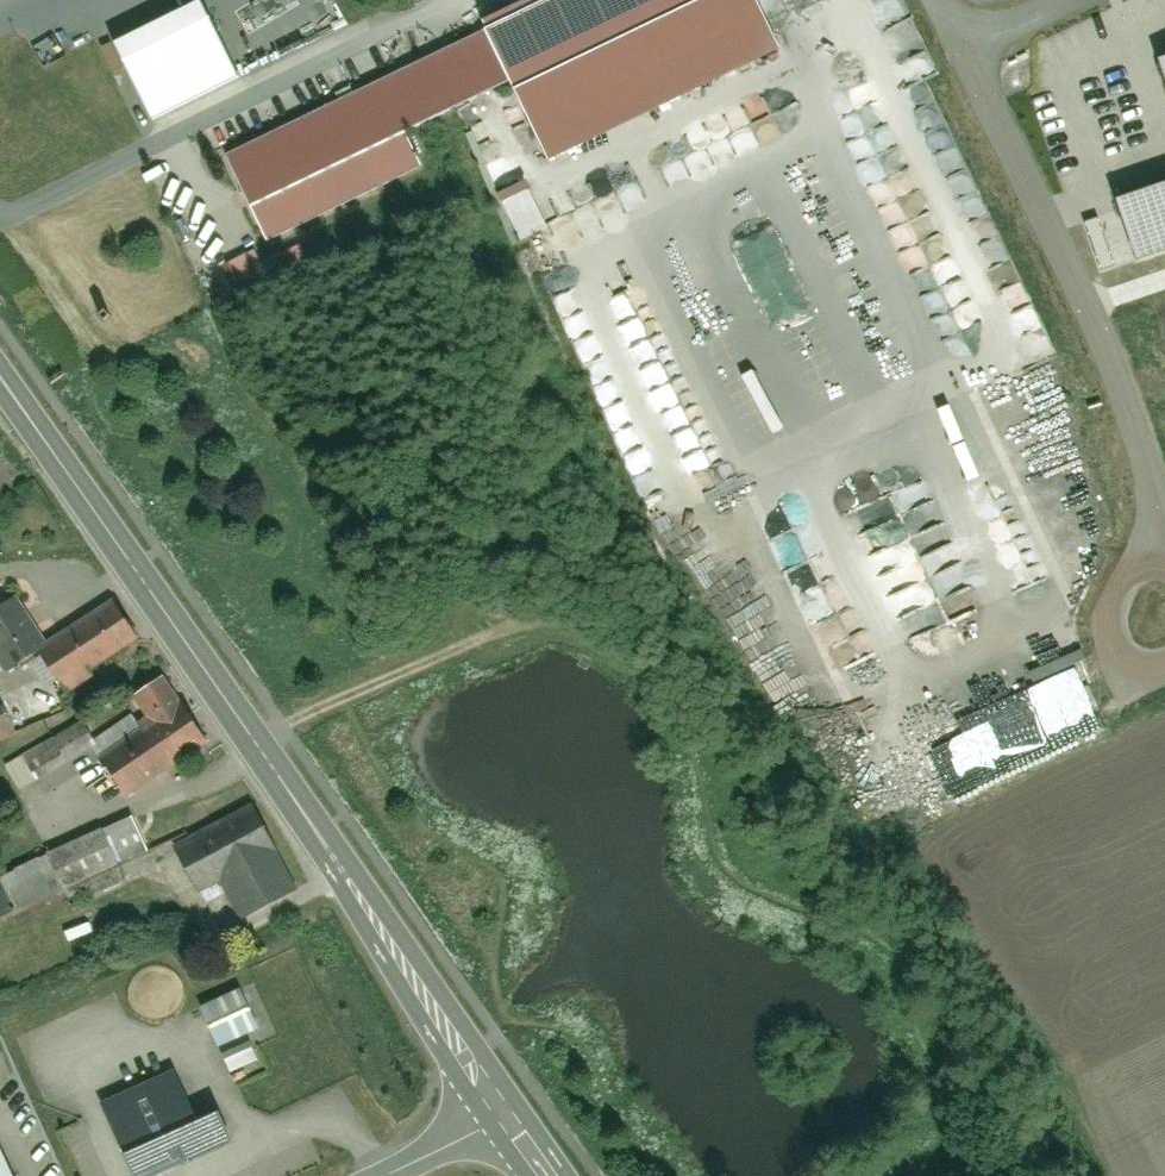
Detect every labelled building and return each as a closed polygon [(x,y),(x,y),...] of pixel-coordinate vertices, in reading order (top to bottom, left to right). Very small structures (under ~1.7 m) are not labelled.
[(404,135),(517,82),(554,161),(785,52),(761,0),(551,0),(493,27),(377,81),(364,88),(227,152),(269,240),(420,169),(404,135)] [(1118,197),(1137,257),(1164,248),(1164,182),(1118,197)] [(507,199),(523,240),(551,229),(535,188),(507,199)] [(235,266),(246,290),(307,262),(296,238),(235,266)] [(49,641),(26,601),(0,616),(0,662),(30,712),(149,643),(123,598),(49,641)] [(193,702),(190,704),(170,676),(134,700),(153,727),(102,759),(128,801),(219,743),(193,702)] [(228,878),(245,920),(296,899),(278,854),(285,850),(264,806),(176,849),(198,893),(228,878)] [(104,828),(119,862),(151,848),(136,814),(104,828)] [(57,920),(69,955),(102,943),(89,908),(57,920)] [(204,1009),(219,1047),(263,1030),(247,991),(204,1009)] [(173,1074),(142,1087),(150,1106),(181,1093),(173,1074)] [(146,1175),(154,1175),(220,1149),(199,1096),(125,1126),(146,1175)] [(18,1145),(0,1152),(0,1175),(30,1175),(18,1145)]
